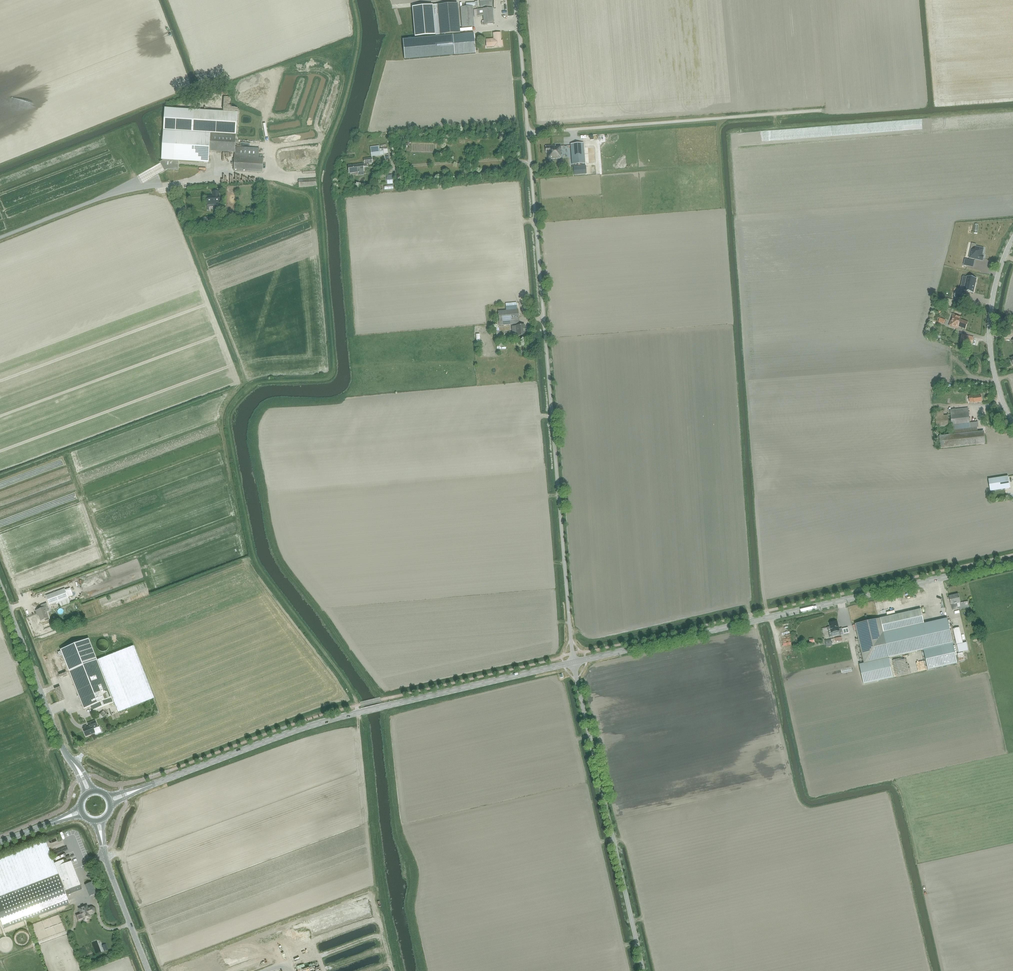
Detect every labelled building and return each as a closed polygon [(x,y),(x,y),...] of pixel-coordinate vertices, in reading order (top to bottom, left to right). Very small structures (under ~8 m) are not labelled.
[(457,3),(412,7),(415,37),(460,33),(457,3)] [(473,7),(460,7),(462,28),(474,27),(474,16),(473,10),(473,7)] [(477,10),(474,10),(474,16),(483,16),(483,22),(481,22),(482,25),(494,24),(493,13),(493,8),(477,9),(477,10)] [(453,35),(454,56),(475,54),(474,33),(453,35)] [(500,33),(493,34),(493,39),(486,39),(486,47),(494,47),(503,46),(503,40),(501,41),(500,33)] [(403,40),(404,60),(454,56),(453,35),(415,39),(403,40)] [(165,108),(161,160),(163,160),(163,161),(168,170),(178,171),(179,161),(205,163),(209,163),(209,151),(212,151),(235,153),(234,171),(262,173),(263,159),(258,158),(259,148),(235,146),(236,141),(236,136),(237,113),(194,110),(177,109),(165,108)] [(583,144),(570,145),(571,149),(571,157),(572,165),(585,164),(583,144)] [(555,145),(546,146),(546,153),(547,153),(548,160),(561,158),(561,153),(561,146),(556,146),(555,145)] [(380,146),(370,147),(370,151),(371,156),(380,155),(384,155),(384,153),(388,153),(388,149),(382,150),(382,149),(380,149),(380,146)] [(369,163),(372,163),(372,158),(364,159),(364,164),(363,164),(363,163),(348,165),(349,173),(364,171),(364,167),(369,166),(369,163)] [(586,171),(586,166),(573,167),(574,175),(580,174),(580,172),(586,171)] [(317,186),(316,178),(298,180),(299,187),(317,186)] [(207,198),(206,199),(206,202),(207,203),(207,205),(215,204),(215,205),(218,205),(219,204),(220,204),(219,195),(219,192),(213,192),(213,196),(211,196),(207,196),(207,198)] [(971,250),(969,258),(982,261),(983,256),(982,256),(983,249),(975,247),(974,251),(971,250)] [(962,279),(959,291),(963,292),(963,293),(962,293),(973,296),(973,295),(972,295),(976,281),(966,279),(966,280),(962,279)] [(969,295),(967,301),(978,304),(977,307),(980,307),(983,298),(974,295),(974,296),(969,295)] [(517,309),(517,305),(506,306),(506,310),(498,311),(499,326),(519,324),(518,309),(517,309)] [(946,309),(945,307),(934,314),(936,316),(946,309)] [(965,329),(968,323),(960,320),(961,317),(953,314),(948,326),(956,329),(957,326),(965,329)] [(525,335),(525,325),(517,325),(517,326),(512,326),(513,333),(517,333),(517,336),(525,335)] [(971,345),(973,338),(962,335),(960,342),(971,345)] [(970,423),(968,408),(950,410),(952,430),(953,430),(953,435),(939,436),(940,449),(985,444),(984,431),(978,432),(977,427),(978,427),(978,422),(970,423)] [(936,427),(949,426),(948,415),(944,416),(943,411),(934,412),(936,427)] [(1008,476),(989,480),(991,492),(1010,489),(1008,476)] [(70,588),(65,590),(65,589),(46,596),(49,605),(59,602),(60,606),(70,603),(68,597),(73,595),(70,588)] [(961,603),(959,594),(949,596),(951,605),(953,610),(958,609),(957,603),(961,603)] [(50,611),(47,603),(41,606),(42,608),(37,610),(41,620),(49,617),(46,612),(50,611)] [(924,623),(921,609),(880,618),(880,619),(855,624),(864,664),(889,658),(923,650),(953,643),(947,618),(924,623)] [(837,621),(829,622),(831,633),(829,634),(829,637),(832,636),(832,637),(840,635),(840,636),(843,635),(842,628),(839,629),(839,628),(839,627),(837,621)] [(959,628),(953,629),(957,645),(963,643),(959,628)] [(89,639),(61,650),(69,671),(84,709),(92,705),(94,710),(114,702),(110,694),(111,694),(118,713),(154,699),(134,646),(97,660),(89,639)] [(953,644),(953,643),(923,650),(928,670),(957,664),(953,644)] [(893,678),(889,658),(864,664),(859,665),(864,685),(893,678)] [(83,729),(86,736),(95,733),(94,728),(98,727),(95,720),(88,723),(90,726),(83,729)] [(59,876),(54,863),(46,840),(0,858),(0,899),(59,876)] [(64,860),(54,863),(59,876),(65,891),(67,895),(82,890),(81,885),(72,861),(65,863),(64,860)] [(0,899),(0,918),(5,931),(71,905),(67,895),(65,891),(59,876),(0,899)] [(89,897),(96,894),(92,883),(85,885),(89,897)] [(79,909),(83,920),(84,921),(85,922),(86,922),(87,921),(88,920),(87,919),(90,917),(89,915),(92,914),(93,913),(94,912),(94,911),(94,910),(93,909),(92,908),(91,908),(90,908),(87,909),(86,907),(79,909)]
